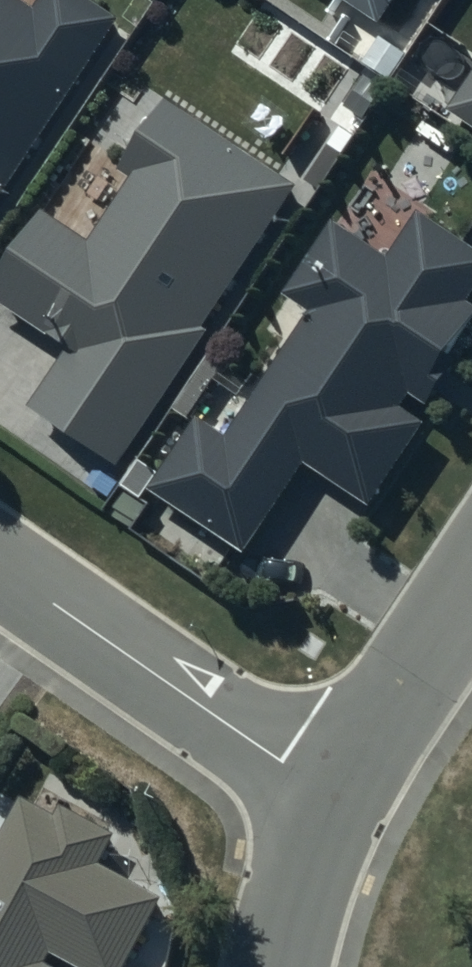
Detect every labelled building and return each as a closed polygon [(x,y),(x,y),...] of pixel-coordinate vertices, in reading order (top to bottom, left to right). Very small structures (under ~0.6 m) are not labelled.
[(22,0),(0,0),(0,240),(140,28),(95,0),(61,0),(59,2),(55,0),(40,0),(35,8),(22,0)] [(399,30),(417,0),(352,0),(399,30)] [(457,112),(471,121),(471,86),(457,112)] [(129,467),(305,192),(172,107),(126,180),(142,190),(102,253),(51,221),(1,301),(76,349),(38,408),(129,467)] [(341,218),(298,295),(321,308),(248,439),(212,418),(167,498),(259,550),(308,463),(382,505),(429,422),(416,415),(426,397),(443,406),(467,364),(457,359),(471,333),(471,244),(430,220),(410,256),(341,218)] [(172,902),(109,867),(125,838),(70,808),(67,814),(34,796),(0,856),(0,966),(136,966),(172,902)]
